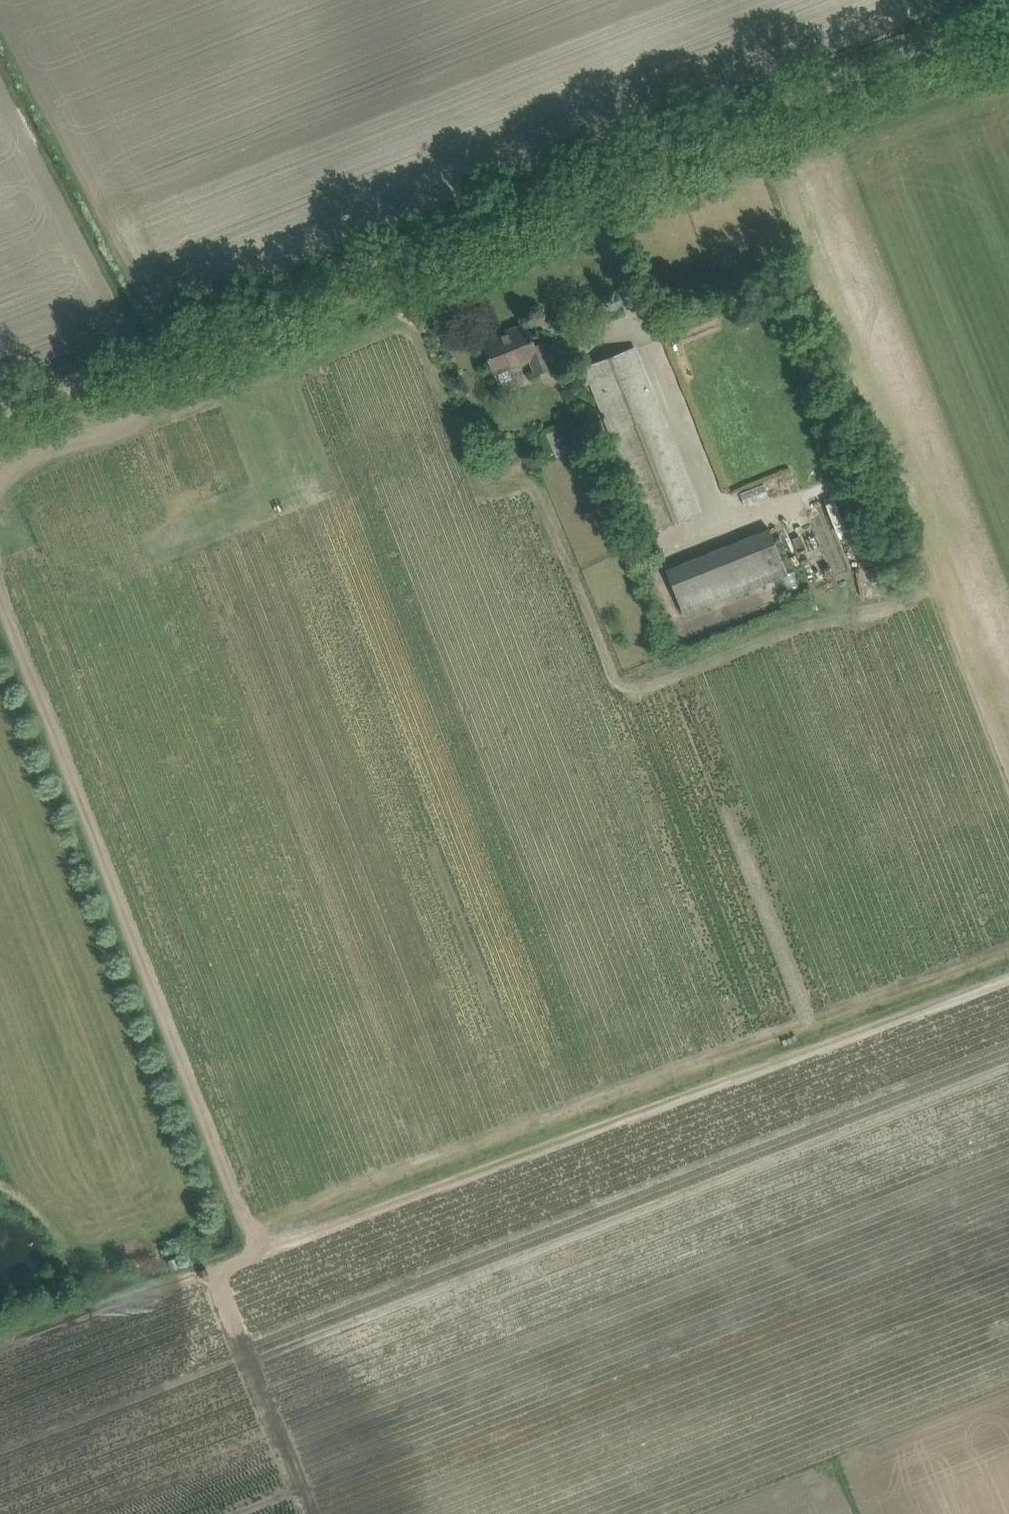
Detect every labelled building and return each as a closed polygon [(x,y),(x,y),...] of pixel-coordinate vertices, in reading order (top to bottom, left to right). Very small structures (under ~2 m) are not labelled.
[(482,341),(489,360),(495,373),(530,358),(536,373),(552,367),(542,342),(534,345),(526,324),(482,341)] [(586,366),(593,385),(650,531),(699,512),(635,347),(586,366)] [(600,418),(555,438),(562,455),(608,435),(600,418)] [(771,528),(667,570),(684,614),(789,573),(771,528)]
